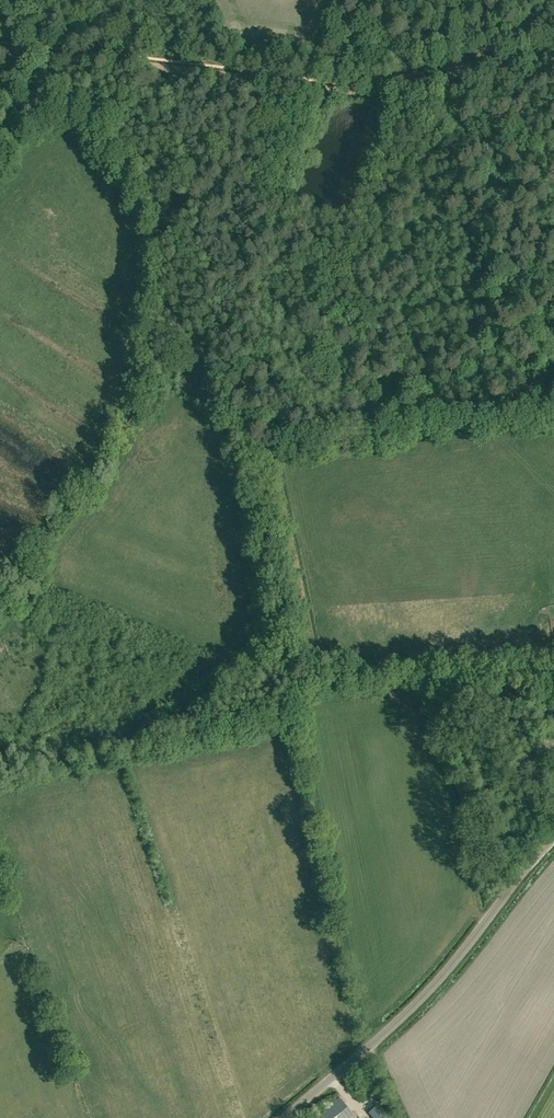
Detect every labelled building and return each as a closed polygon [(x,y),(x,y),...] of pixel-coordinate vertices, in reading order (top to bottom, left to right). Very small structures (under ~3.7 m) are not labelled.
[(320,1114),(323,1117),(356,1117),(357,1117),(340,1097),(320,1114)] [(376,1106),(368,1113),(372,1117),(386,1117),(376,1106)]
